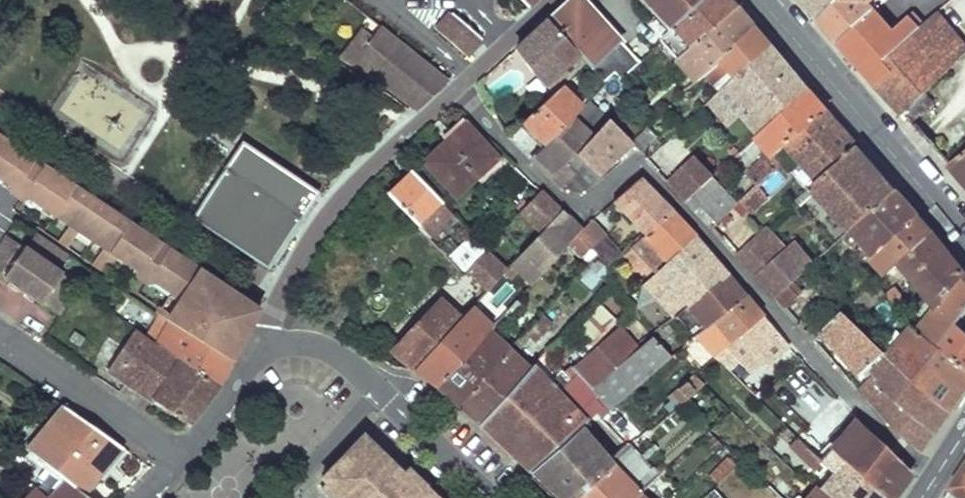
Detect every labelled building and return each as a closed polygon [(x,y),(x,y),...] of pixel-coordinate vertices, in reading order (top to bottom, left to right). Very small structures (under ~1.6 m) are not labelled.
[(582,0),(568,0),(545,20),(584,62),(605,84),(615,74),(620,78),(638,62),(582,0)] [(675,29),(707,0),(647,0),(675,29)] [(731,0),(707,0),(675,29),(661,41),(678,60),(737,7),(731,0)] [(815,16),(834,0),(801,0),(815,16)] [(815,16),(840,43),(870,16),(868,14),(871,11),(865,3),(869,0),(834,0),(815,16)] [(754,28),(737,7),(678,60),(696,82),(703,75),(754,28)] [(480,37),(451,12),(440,23),(470,48),(480,37)] [(870,16),(840,43),(878,84),(891,71),(881,58),(922,23),(912,14),(893,30),(875,12),(870,16)] [(878,84),(905,113),(925,92),(964,53),(964,47),(935,12),(922,23),(881,58),(891,71),(878,84)] [(447,79),(367,18),(357,32),(338,58),(370,80),(375,76),(413,110),(447,79)] [(584,62),(545,20),(512,49),(541,84),(544,82),(553,92),(559,86),(584,62)] [(470,48),(440,23),(434,29),(463,55),(470,48)] [(338,58),(357,32),(348,24),(329,51),(338,58)] [(769,44),(754,28),(703,75),(718,92),(769,44)] [(792,71),(769,44),(718,92),(708,102),(728,126),(792,71)] [(118,126),(132,137),(151,113),(87,62),(51,107),(101,147),(118,126)] [(810,92),(792,71),(728,126),(735,133),(748,122),(758,134),(810,92)] [(580,108),(559,86),(553,92),(521,122),(543,145),(580,108)] [(825,110),(810,92),(758,134),(755,137),(772,157),(825,110)] [(925,92),(905,113),(912,120),(932,100),(925,92)] [(604,120),(586,103),(580,108),(543,145),(531,156),(562,186),(563,185),(572,174),(563,165),(571,156),(604,120)] [(628,123),(613,110),(604,120),(618,133),(628,123)] [(857,147),(825,110),(772,157),(780,167),(794,155),(816,183),(857,147)] [(618,133),(604,120),(571,156),(594,176),(617,152),(619,154),(629,143),(626,141),(618,133)] [(495,157),(464,123),(422,160),(453,196),(495,157)] [(636,131),(628,123),(618,133),(626,141),(636,131)] [(654,136),(646,128),(632,143),(640,150),(654,136)] [(0,138),(0,177),(12,185),(21,191),(51,211),(64,221),(52,238),(63,246),(75,228),(99,243),(87,262),(101,271),(110,259),(113,253),(136,267),(131,274),(143,281),(146,275),(168,289),(164,294),(153,311),(157,315),(227,360),(244,332),(254,307),(0,138)] [(301,180),(240,139),(224,164),(286,205),(301,180)] [(895,191),(857,147),(816,183),(795,201),(800,206),(815,195),(849,233),(851,231),(895,191)] [(952,164),(964,179),(964,153),(952,164)] [(594,176),(571,156),(563,165),(572,174),(563,185),(568,191),(574,194),(581,193),(586,190),(592,186),(596,179),(594,176)] [(712,177),(693,157),(664,182),(684,203),(691,196),(712,177)] [(773,170),(763,158),(746,176),(755,187),(773,170)] [(317,191),(301,180),(286,205),(224,164),(196,208),(191,215),(267,265),(317,191)] [(438,200),(410,170),(385,193),(414,223),(438,200)] [(748,209),(782,180),(774,171),(773,170),(755,187),(740,201),(748,209)] [(0,177),(0,187),(8,192),(12,185),(0,177)] [(737,205),(712,177),(691,196),(718,223),(737,205)] [(669,213),(636,181),(612,201),(642,237),(669,213)] [(560,210),(539,190),(517,214),(537,234),(560,210)] [(51,211),(21,191),(17,198),(46,218),(51,211)] [(917,216),(895,191),(851,231),(872,256),(917,216)] [(498,227),(473,200),(458,215),(484,244),(498,227)] [(579,230),(560,210),(537,234),(505,269),(502,272),(509,279),(518,271),(530,283),(575,235),(579,230)] [(692,238),(669,213),(642,237),(640,238),(663,264),(692,238)] [(917,216),(872,256),(869,260),(885,275),(899,265),(934,308),(917,332),(939,348),(956,324),(964,312),(964,275),(926,226),(917,216)] [(452,217),(434,234),(449,250),(467,234),(452,217)] [(616,255),(589,222),(579,230),(575,235),(591,254),(602,268),(616,255)] [(785,249),(765,228),(735,254),(775,299),(790,285),(813,265),(794,243),(785,249)] [(57,314),(74,281),(56,269),(66,254),(32,231),(22,246),(3,234),(0,239),(0,275),(57,314)] [(503,240),(498,235),(484,250),(465,271),(485,290),(502,272),(505,269),(490,255),(503,240)] [(657,270),(663,264),(640,238),(630,246),(653,273),(657,270)] [(705,255),(692,238),(663,264),(657,270),(670,286),(705,255)] [(480,251),(473,243),(453,263),(461,270),(480,251)] [(136,267),(113,253),(110,259),(131,274),(136,267)] [(725,275),(705,255),(670,286),(655,298),(639,311),(635,315),(640,322),(675,294),(685,306),(725,275)] [(653,273),(642,283),(655,298),(670,286),(657,270),(653,273)] [(168,289),(146,275),(143,281),(164,294),(168,289)] [(743,295),(725,275),(685,306),(663,323),(669,331),(691,312),(704,327),(713,320),(743,295)] [(494,292),(512,298),(517,282),(499,276),(494,292)] [(93,285),(80,277),(75,285),(87,293),(93,285)] [(800,297),(790,285),(775,299),(785,310),(800,297)] [(884,297),(875,286),(845,314),(855,324),(884,297)] [(570,328),(587,345),(614,320),(625,308),(609,291),(570,328)] [(760,314),(743,295),(713,320),(730,342),(736,337),(760,314)] [(459,318),(439,300),(392,350),(413,368),(459,318)] [(476,312),(470,306),(459,318),(413,368),(434,387),(487,329),(498,318),(502,313),(487,300),(476,312)] [(523,308),(515,300),(502,313),(498,318),(506,325),(523,308)] [(550,322),(540,313),(506,348),(455,403),(476,422),(527,368),(513,354),(528,338),(532,341),(550,322)] [(787,344),(760,314),(736,337),(748,349),(763,365),(787,344)] [(855,324),(845,314),(823,333),(862,377),(868,371),(857,361),(872,341),(855,324)] [(227,360),(157,315),(145,335),(216,383),(227,360)] [(552,362),(539,375),(565,403),(577,392),(587,384),(624,355),(609,336),(618,329),(621,327),(614,320),(587,345),(589,347),(561,370),(552,362)] [(730,342),(713,320),(704,327),(715,340),(722,350),(730,342)] [(956,324),(939,348),(964,367),(964,330),(956,324)] [(145,335),(133,327),(105,370),(188,421),(216,383),(145,335)] [(618,329),(633,347),(637,343),(621,327),(618,329)] [(715,340),(704,327),(686,342),(690,348),(697,343),(703,349),(715,340)] [(964,390),(964,367),(939,348),(917,332),(911,328),(887,356),(951,412),(964,390)] [(506,348),(487,329),(434,387),(455,403),(506,348)] [(618,329),(609,336),(624,355),(633,347),(618,329)] [(600,416),(604,416),(672,357),(651,332),(637,343),(633,347),(624,355),(587,384),(577,392),(583,399),(594,410),(600,416)] [(748,349),(736,337),(730,342),(722,350),(715,356),(727,368),(748,349)] [(885,353),(872,341),(857,361),(868,371),(885,353)] [(552,362),(542,351),(530,365),(539,375),(552,362)] [(937,432),(951,412),(887,356),(872,374),(874,376),(879,378),(879,381),(935,430),(937,432)] [(565,403),(539,375),(530,365),(527,368),(476,422),(506,451),(526,470),(582,421),(571,410),(565,403)] [(678,403),(702,384),(695,375),(693,373),(669,393),(678,403)] [(860,394),(919,452),(935,430),(879,381),(879,378),(874,376),(860,394)] [(577,392),(565,403),(571,410),(583,399),(577,392)] [(61,405),(25,450),(63,479),(45,497),(35,488),(25,497),(89,497),(81,492),(121,446),(61,405)] [(585,418),(589,425),(600,416),(594,410),(585,418)] [(557,497),(573,497),(612,464),(608,459),(625,444),(600,416),(589,425),(585,418),(582,421),(526,470),(557,497)] [(853,418),(830,450),(882,497),(890,497),(908,474),(853,418)] [(321,475),(327,481),(367,439),(361,433),(321,475)] [(367,439),(327,481),(344,497),(425,497),(418,490),(398,472),(367,439)] [(819,465),(797,441),(789,448),(813,473),(819,465)] [(573,497),(631,497),(637,493),(645,484),(657,472),(661,467),(656,462),(650,467),(625,444),(608,459),(612,464),(573,497)] [(830,450),(821,463),(832,475),(820,491),(829,497),(882,497),(830,450)] [(727,458),(710,476),(714,481),(732,464),(727,458)] [(724,491),(741,474),(732,464),(714,481),(724,491)] [(950,488),(964,497),(964,465),(950,488)] [(398,472),(418,490),(423,485),(404,466),(398,472)] [(663,476),(657,472),(645,484),(650,488),(663,476)] [(327,481),(321,475),(316,479),(335,497),(344,497),(327,481)] [(187,487),(177,497),(198,497),(187,487)] [(817,489),(809,497),(829,497),(820,491),(817,489)]
